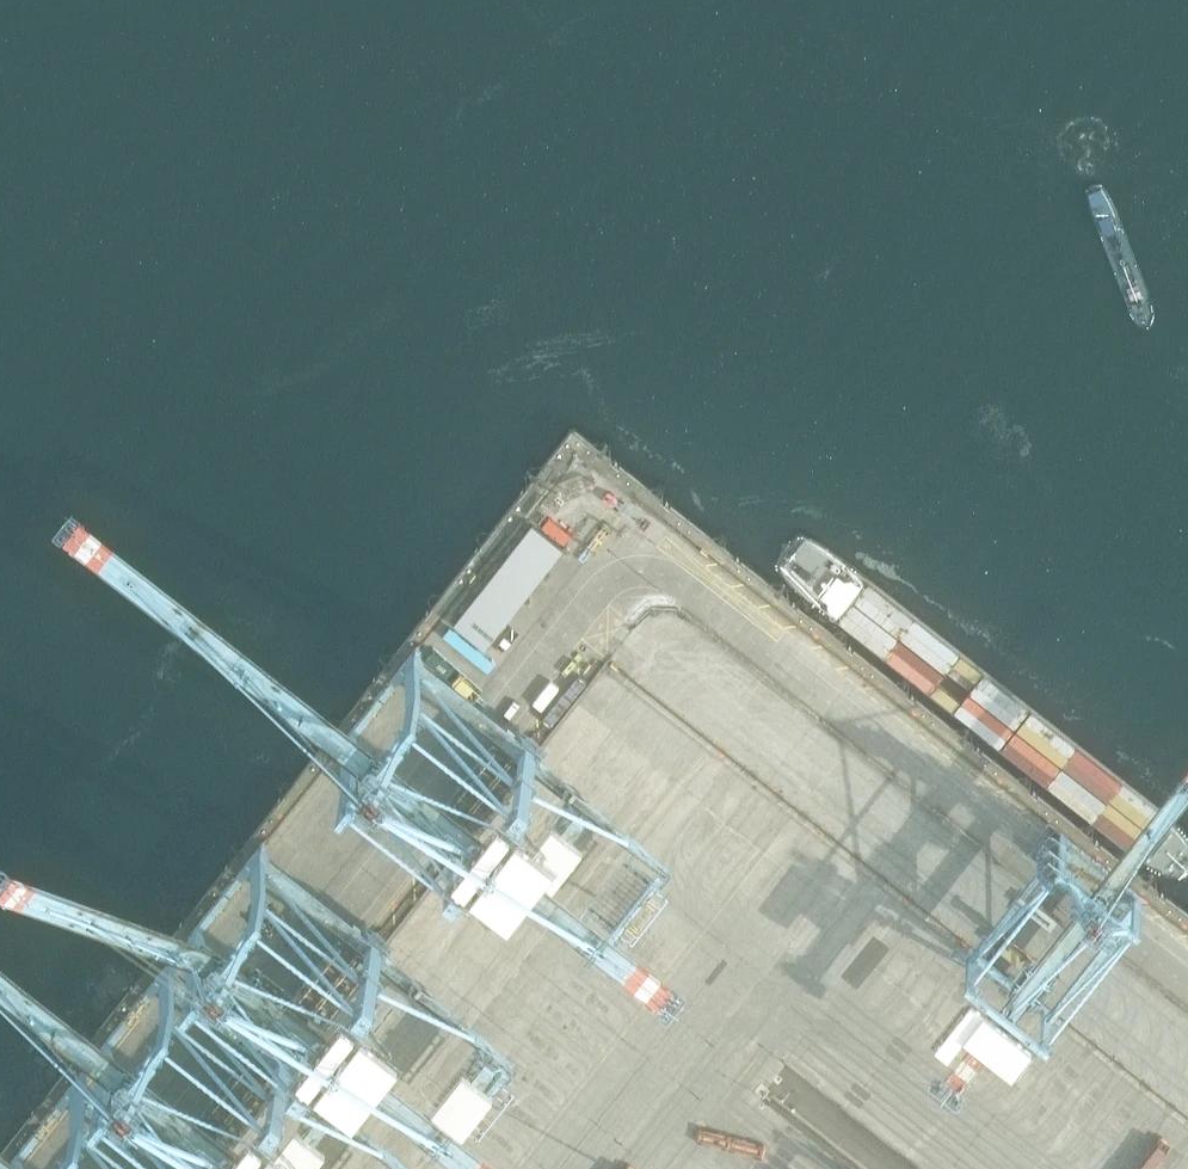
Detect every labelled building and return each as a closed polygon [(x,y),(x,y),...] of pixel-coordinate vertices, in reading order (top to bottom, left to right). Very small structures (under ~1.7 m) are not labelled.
[(474,603),(510,625),(562,541),(526,519),(474,603)] [(460,646),(437,627),(401,674),(424,692),(460,646)]
